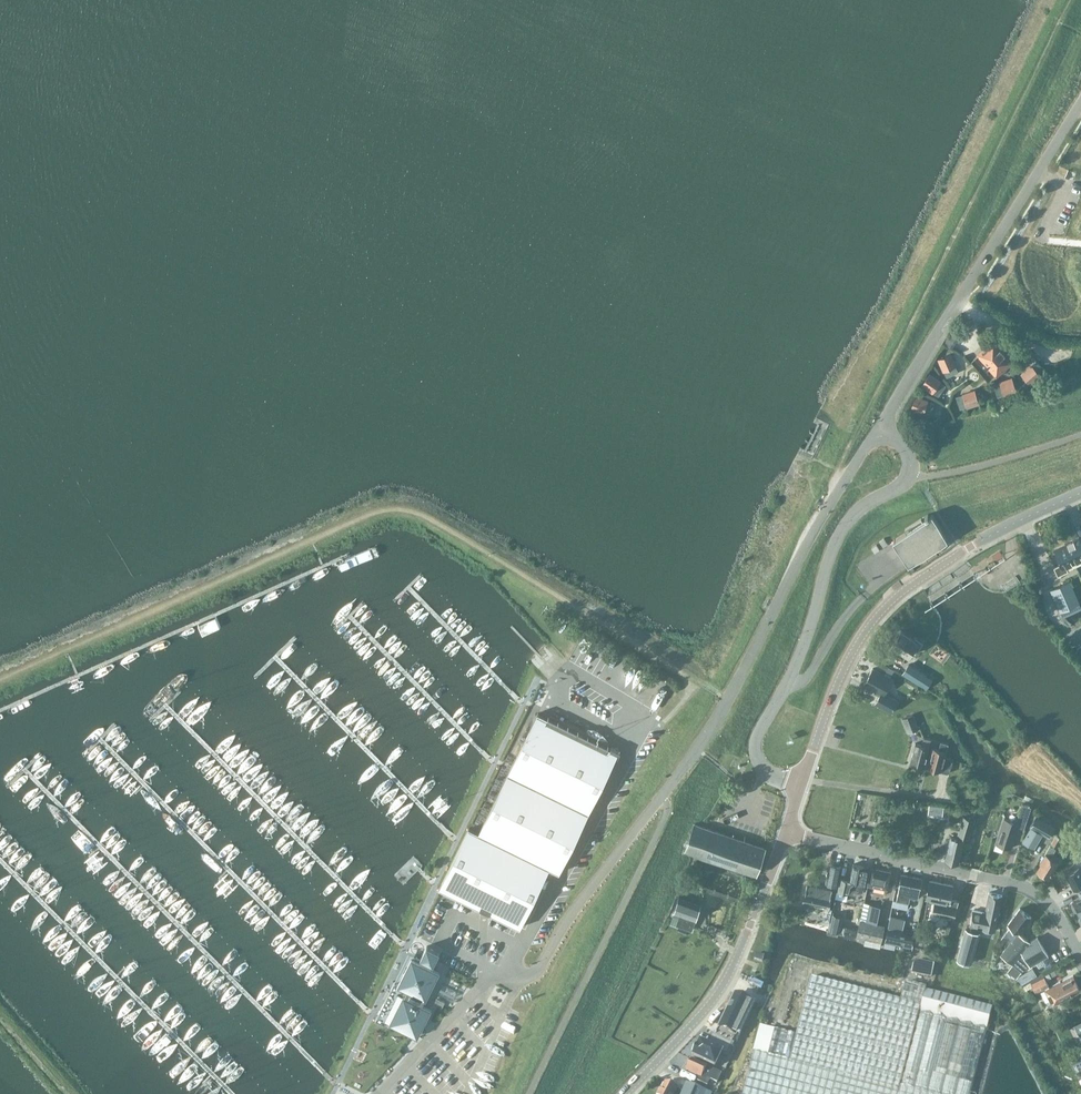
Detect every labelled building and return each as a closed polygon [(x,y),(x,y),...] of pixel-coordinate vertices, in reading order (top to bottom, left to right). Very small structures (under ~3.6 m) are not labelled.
[(979,354),(973,359),(978,365),(984,360),(991,368),(985,373),(990,378),(996,374),(1011,361),(993,341),(979,353),(979,354)] [(956,366),(950,354),(939,359),(944,371),(956,366)] [(1030,384),(1040,375),(1032,365),(1022,374),(1030,384)] [(930,374),(922,384),(938,396),(945,385),(930,374)] [(1000,383),(1004,395),(1017,391),(1012,378),(1000,383)] [(975,391),(963,395),(967,407),(979,403),(975,391)] [(915,396),(911,409),(929,415),(934,403),(915,396)] [(947,403),(953,413),(965,406),(959,396),(947,403)] [(939,418),(928,425),(932,432),(943,425),(939,418)] [(906,532),(893,540),(909,564),(947,538),(932,515),(929,517),(928,514),(925,517),(926,519),(923,521),(921,518),(905,529),(906,532)] [(889,534),(899,527),(896,521),(886,528),(889,534)] [(1054,568),(1058,575),(1068,571),(1066,567),(1080,560),(1080,538),(1080,539),(1079,537),(1065,543),(1066,545),(1055,550),(1061,564),(1054,568)] [(1070,580),(1050,589),(1059,610),(1079,602),(1070,580)] [(917,651),(923,642),(915,636),(913,639),(901,631),(891,645),(908,657),(913,649),(917,651)] [(912,680),(918,670),(909,664),(902,674),(912,680)] [(873,668),(864,684),(880,694),(875,703),(891,713),(898,701),(884,693),(892,679),(873,668)] [(925,687),(931,679),(920,671),(914,679),(925,687)] [(538,714),(509,773),(479,832),(469,827),(439,889),(520,928),(550,868),(560,873),(613,765),(614,765),(621,752),(611,748),(611,749),(538,714)] [(909,732),(919,728),(913,714),(903,718),(909,732)] [(924,766),(931,739),(924,737),(922,745),(915,743),(910,762),(924,766)] [(949,773),(953,760),(945,757),(948,744),(941,742),(939,749),(932,748),(927,767),(949,773)] [(1024,828),(1031,806),(1023,804),(1017,822),(1004,818),(996,843),(1011,848),(1018,827),(1024,828)] [(969,838),(974,819),(964,816),(958,835),(969,838)] [(1056,827),(1036,816),(1030,826),(1031,827),(1022,842),(1034,849),(1043,834),(1049,837),(1056,827)] [(694,824),(686,851),(717,861),(717,860),(727,863),(726,866),(730,868),(731,864),(756,872),(764,848),(725,836),(726,834),(694,824)] [(1041,863),(1037,870),(1049,877),(1058,861),(1060,862),(1062,858),(1053,853),(1062,837),(1057,834),(1040,862),(1041,863)] [(958,864),(964,840),(951,836),(945,860),(958,864)] [(842,866),(829,864),(825,883),(838,886),(842,866)] [(841,878),(838,891),(856,895),(858,886),(864,888),(865,884),(868,867),(853,864),(850,880),(841,878)] [(1066,874),(1074,889),(1074,890),(1078,888),(1080,894),(1080,872),(1079,867),(1066,874)] [(887,889),(891,872),(872,868),(868,885),(887,889)] [(918,896),(922,878),(902,874),(896,900),(908,903),(910,894),(918,896)] [(926,899),(935,901),(932,913),(953,918),(959,901),(950,899),(953,885),(930,880),(926,899)] [(829,921),(832,911),(828,910),(832,889),(807,884),(803,902),(825,907),(825,909),(823,920),(829,921)] [(1002,896),(989,893),(985,913),(973,910),(970,924),(982,927),(982,928),(995,931),(1002,896)] [(1073,901),(1073,903),(1072,903),(1071,905),(1074,911),(1076,911),(1077,910),(1079,913),(1080,912),(1080,897),(1073,901)] [(679,898),(674,913),(680,915),(675,929),(689,934),(694,919),(695,920),(700,905),(679,898)] [(1018,973),(1048,955),(1037,937),(1030,942),(1019,933),(1031,917),(1020,909),(1008,925),(1011,927),(1001,939),(1008,944),(1001,954),(1013,964),(1018,973)] [(833,914),(829,931),(838,933),(842,916),(833,914)] [(891,916),(889,923),(883,947),(902,951),(903,945),(911,947),(914,935),(901,932),(904,919),(891,916)] [(860,920),(857,936),(865,938),(864,944),(880,948),(885,925),(860,920)] [(966,929),(958,960),(971,963),(980,933),(966,929)] [(916,949),(924,950),(925,940),(917,939),(916,949)] [(438,972),(431,968),(439,952),(427,946),(421,959),(409,952),(378,1016),(417,1035),(430,1009),(422,1005),(438,972)] [(762,962),(764,956),(756,954),(754,959),(762,962)] [(1053,1004),(1080,990),(1073,975),(1045,990),(1053,1004)] [(986,1034),(992,1008),(925,990),(926,988),(905,983),(900,1000),(811,977),(795,1035),(774,1030),(768,1055),(754,1052),(743,1093),(970,1093),(986,1034)] [(1036,991),(1048,985),(1044,977),(1032,983),(1036,991)] [(735,995),(716,1035),(731,1042),(750,1002),(735,995)] [(795,1027),(800,1002),(779,997),(778,1004),(786,1006),(782,1024),(795,1027)] [(442,1007),(445,1002),(437,998),(435,1002),(434,1003),(440,1005),(442,1007)] [(699,1042),(693,1056),(714,1066),(721,1053),(726,1055),(731,1044),(711,1035),(706,1046),(699,1042)] [(718,1080),(721,1074),(691,1059),(686,1071),(699,1077),(698,1081),(707,1086),(711,1077),(718,1080)] [(677,1089),(665,1082),(659,1093),(675,1093),(677,1089)] [(712,1093),(686,1083),(681,1093),(712,1093)]
